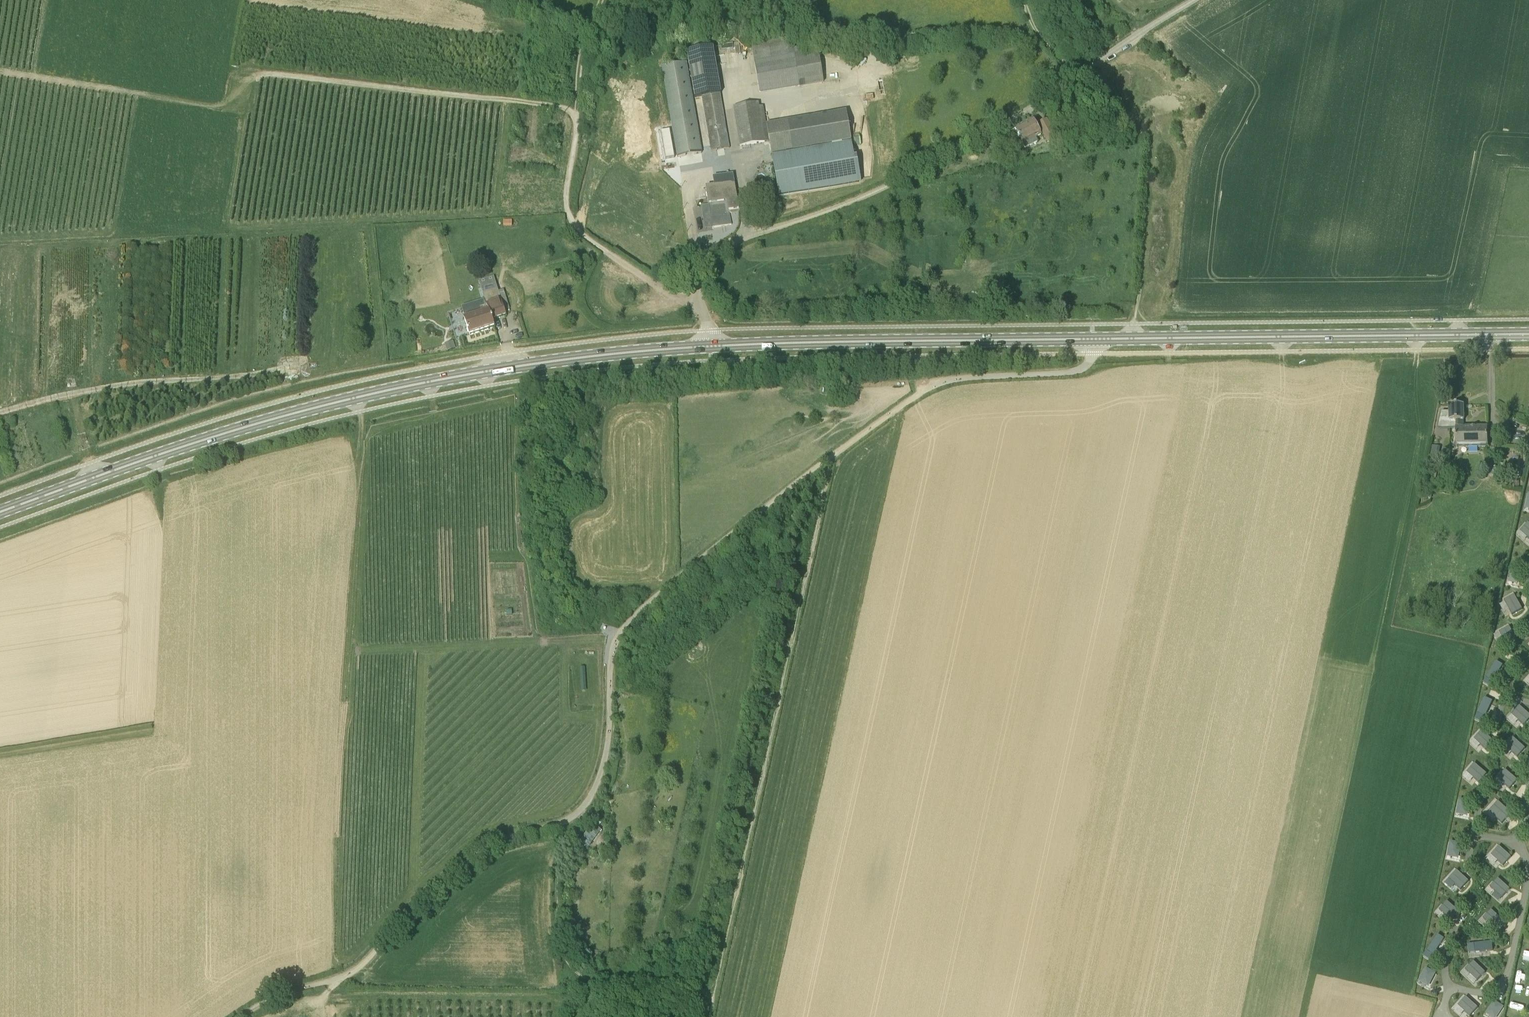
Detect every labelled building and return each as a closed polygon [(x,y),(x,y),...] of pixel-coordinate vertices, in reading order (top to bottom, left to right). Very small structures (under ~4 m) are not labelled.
[(824,83),(819,51),(804,53),(803,47),(795,49),(793,37),(751,44),(754,61),(754,62),(760,94),(824,83)] [(694,99),(702,97),(712,151),(712,152),(730,149),(729,148),(720,94),(721,94),(713,48),(687,53),(694,99)] [(686,62),(661,68),(679,167),(691,165),(692,170),(705,167),(686,62)] [(734,107),(740,146),(768,142),(763,107),(759,107),(759,103),(734,107)] [(772,154),(851,141),(846,112),(767,125),(772,154)] [(1047,119),(1037,124),(1047,144),(1057,139),(1047,119)] [(1032,120),(1014,129),(1025,149),(1037,142),(1035,138),(1041,135),(1032,120)] [(779,196),(858,183),(852,143),(772,156),(779,196)] [(717,185),(734,181),(733,174),(716,178),(717,185)] [(706,188),(709,204),(724,202),(724,201),(727,201),(729,210),(739,209),(734,183),(706,188)] [(506,315),(498,289),(494,276),(479,281),(483,293),(488,310),(464,318),(470,335),(494,327),(492,320),(506,315)] [(952,305),(952,296),(936,296),(936,305),(952,305)] [(446,343),(448,350),(456,347),(454,341),(446,343)] [(1464,421),(1464,405),(1450,405),(1450,421),(1455,421),(1455,429),(1456,429),(1456,448),(1488,447),(1488,427),(1463,428),(1463,421),(1464,421)] [(1496,470),(1496,460),(1486,460),(1487,470),(1496,470)] [(1520,532),(1528,539),(1528,523),(1520,532)] [(1520,571),(1512,570),(1509,583),(1517,585),(1520,571)] [(1504,601),(1512,616),(1523,610),(1515,596),(1504,601)] [(1510,627),(1499,633),(1507,647),(1518,641),(1510,627)] [(1503,666),(1497,662),(1483,683),(1493,689),(1500,678),(1496,676),(1503,666)] [(1485,698),(1475,720),(1483,724),(1494,701),(1485,698)] [(1512,715),(1524,725),(1528,720),(1528,714),(1520,706),(1512,715)] [(1482,731),(1474,739),(1486,750),(1495,742),(1482,731)] [(1505,747),(1518,757),(1525,748),(1514,738),(1505,747)] [(1475,764),(1467,773),(1479,783),(1487,774),(1475,764)] [(1506,770),(1498,779),(1510,789),(1518,781),(1506,770)] [(1460,799),(1457,815),(1468,817),(1471,802),(1460,799)] [(1498,802),(1489,812),(1502,824),(1512,814),(1498,802)] [(596,820),(593,824),(576,850),(581,854),(582,852),(586,846),(589,848),(601,830),(598,828),(601,824),(596,820)] [(1450,842),(1448,858),(1459,860),(1462,844),(1450,842)] [(1499,846),(1491,855),(1503,866),(1512,857),(1499,846)] [(1457,871),(1449,879),(1461,890),(1469,882),(1457,871)] [(1498,878),(1490,887),(1502,898),(1510,889),(1498,878)] [(1447,901),(1439,910),(1452,921),(1459,912),(1447,901)] [(1491,910),(1483,919),(1496,929),(1504,921),(1491,910)] [(1438,935),(1423,957),(1430,961),(1445,939),(1438,935)] [(1468,944),(1469,954),(1493,951),(1493,942),(1468,944)] [(1474,962),(1466,970),(1477,981),(1486,973),(1474,962)] [(1426,968),(1419,982),(1429,988),(1436,974),(1426,968)] [(1466,997),(1458,1006),(1470,1016),(1478,1008),(1466,997)] [(1486,1015),(1490,1016),(1498,1016),(1505,1008),(1495,1002),(1486,1015)]
